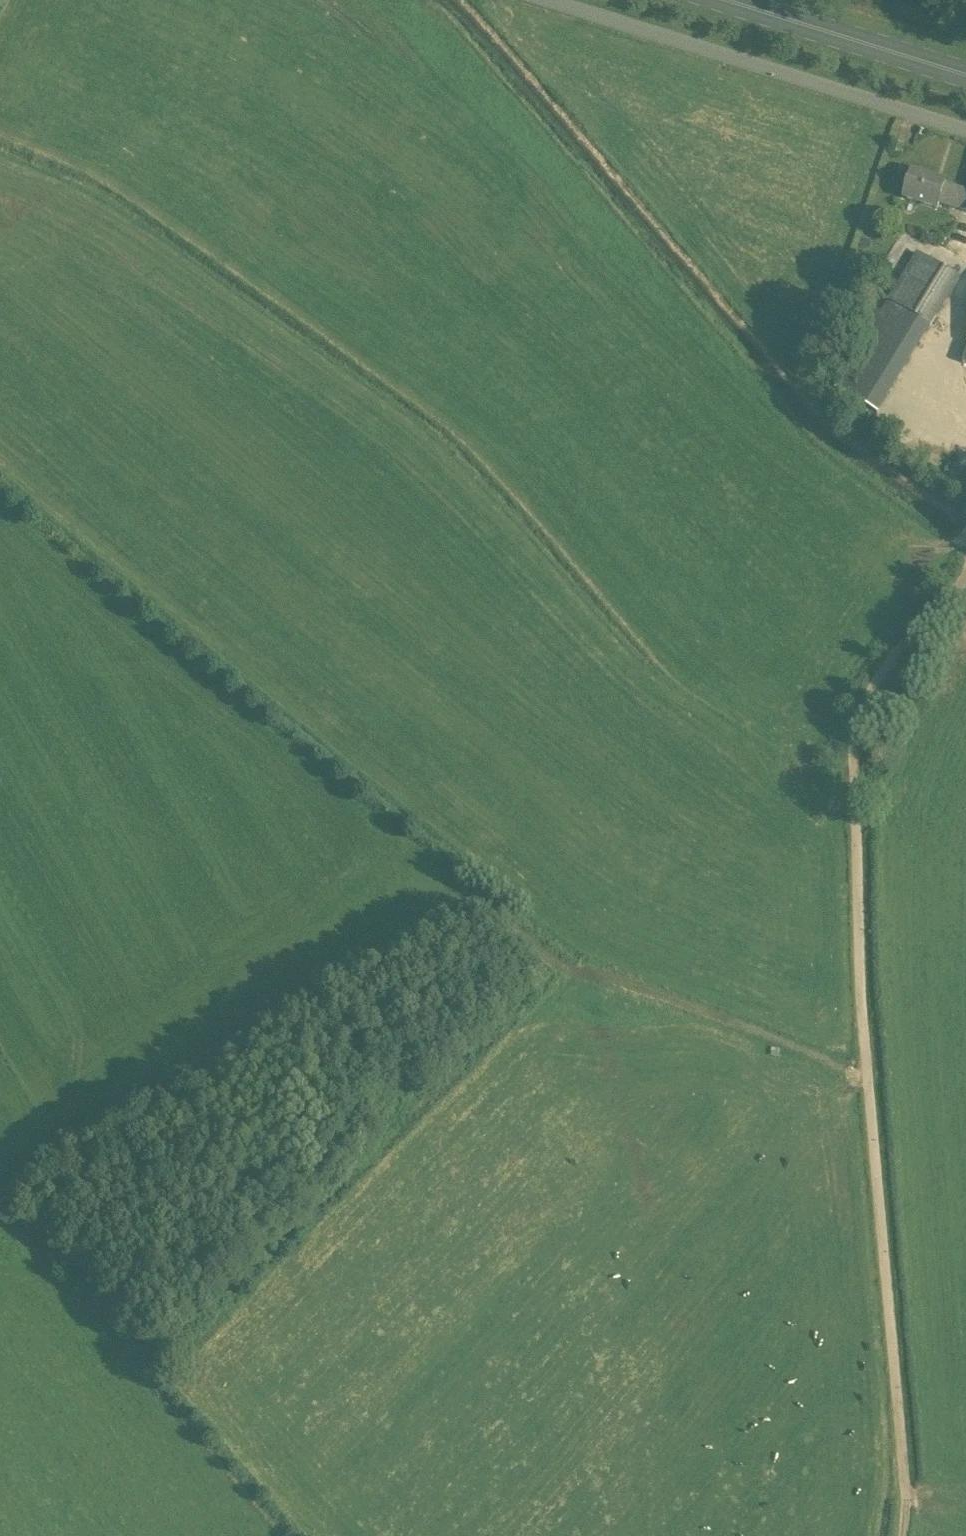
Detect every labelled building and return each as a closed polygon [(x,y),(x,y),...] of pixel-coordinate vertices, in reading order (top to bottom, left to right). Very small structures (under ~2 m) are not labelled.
[(944,183),(945,181),(911,170),(903,197),(936,208),(938,202),(946,205),(965,211),(965,190),(944,183)] [(899,379),(961,278),(917,252),(891,294),(855,352),(899,379)]
